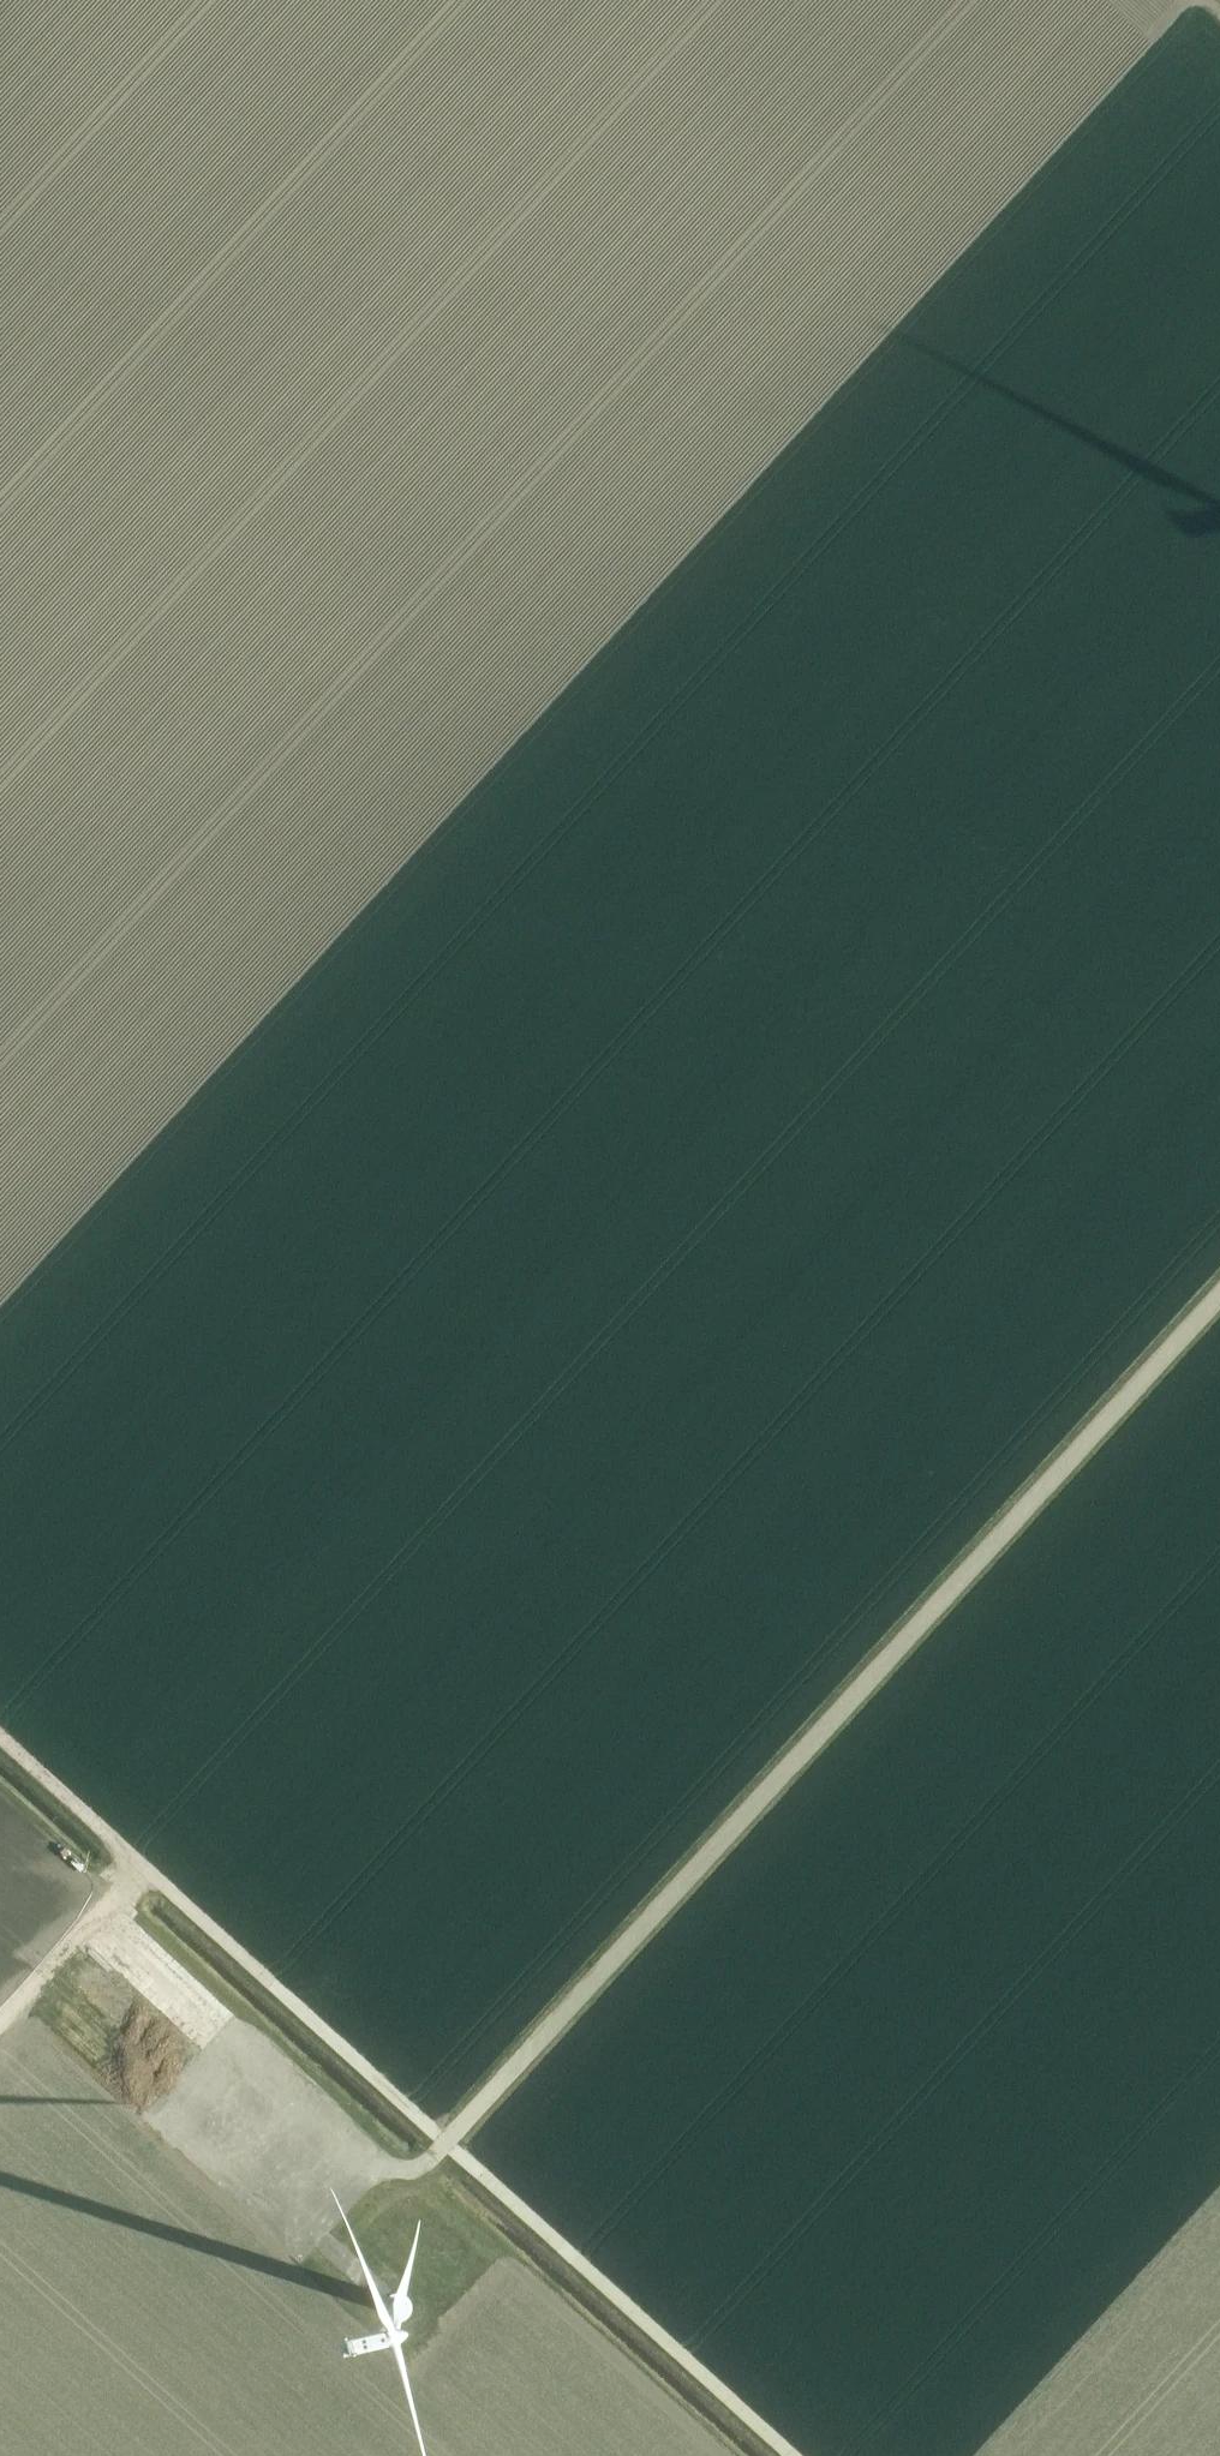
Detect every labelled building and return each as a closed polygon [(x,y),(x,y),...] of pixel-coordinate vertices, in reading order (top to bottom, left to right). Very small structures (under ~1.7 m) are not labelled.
[(388,2305),(387,2307),(388,2309),(388,2311),(389,2313),(390,2315),(392,2316),(394,2317),(395,2318),(397,2318),(399,2318),(401,2318),(403,2317),(405,2316),(406,2314),(408,2313),(408,2311),(409,2309),(409,2307),(409,2305),(408,2303),(407,2301),(406,2300),(405,2298),(403,2297),(401,2297),(399,2296),(397,2296),(395,2297),(393,2298),(392,2299),(390,2300),(389,2302),(388,2303),(388,2305)]
